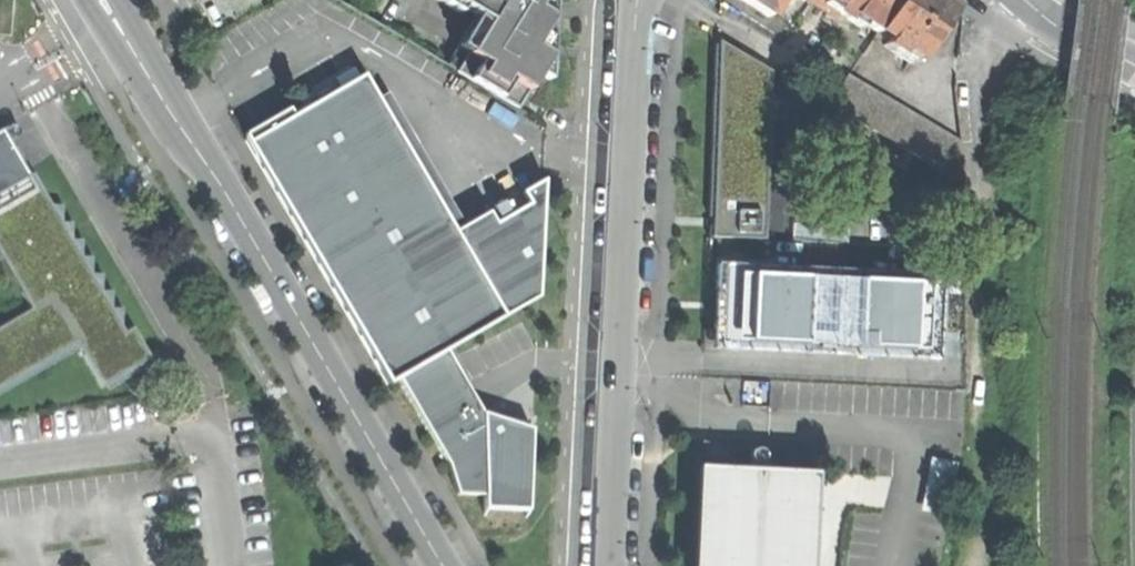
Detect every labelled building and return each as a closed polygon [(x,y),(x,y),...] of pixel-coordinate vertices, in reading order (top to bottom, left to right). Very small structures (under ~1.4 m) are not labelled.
[(489,21),(456,72),(518,109),(532,85),(550,56),(536,48),(537,46),(552,16),(538,8),(539,6),(542,0),(454,0),(489,21)] [(769,17),(780,0),(743,0),(769,17)] [(876,32),(897,0),(808,0),(836,18),(839,14),(852,22),(856,19),(876,32)] [(919,60),(947,19),(953,10),(938,0),(897,0),(876,32),(887,39),(883,44),(910,63),(914,57),(919,60)] [(718,228),(718,239),(769,241),(773,75),(724,44),(719,217),(719,222),(718,228)] [(446,349),(504,316),(461,241),(443,209),(364,74),(264,131),(247,141),(387,383),(398,378),(446,349)] [(828,103),(966,185),(962,145),(846,75),(828,103)] [(77,343),(79,348),(102,387),(108,383),(145,361),(151,358),(133,327),(126,331),(122,325),(122,308),(112,308),(112,291),(102,291),(102,274),(92,274),(92,257),(82,257),(82,240),(72,239),(72,222),(62,222),(63,205),(52,205),(33,173),(28,176),(1,129),(0,130),(0,248),(34,309),(0,329),(0,388),(77,343)] [(461,241),(504,316),(539,296),(545,178),(521,191),(528,203),(461,241)] [(793,239),(847,242),(848,219),(794,217),(793,239)] [(768,268),(725,266),(724,302),(723,306),(723,309),(722,342),(722,347),(861,352),(929,354),(932,274),(768,268)] [(0,388),(0,393),(79,348),(77,343),(0,388)] [(446,349),(398,378),(447,462),(457,493),(485,494),(482,412),(461,374),(446,349)] [(147,366),(145,361),(108,383),(110,387),(147,366)] [(482,412),(485,494),(484,508),(529,510),(532,428),(482,412)] [(932,457),(929,508),(957,510),(960,459),(932,457)] [(697,467),(692,565),(811,565),(816,473),(718,468),(697,467)]
